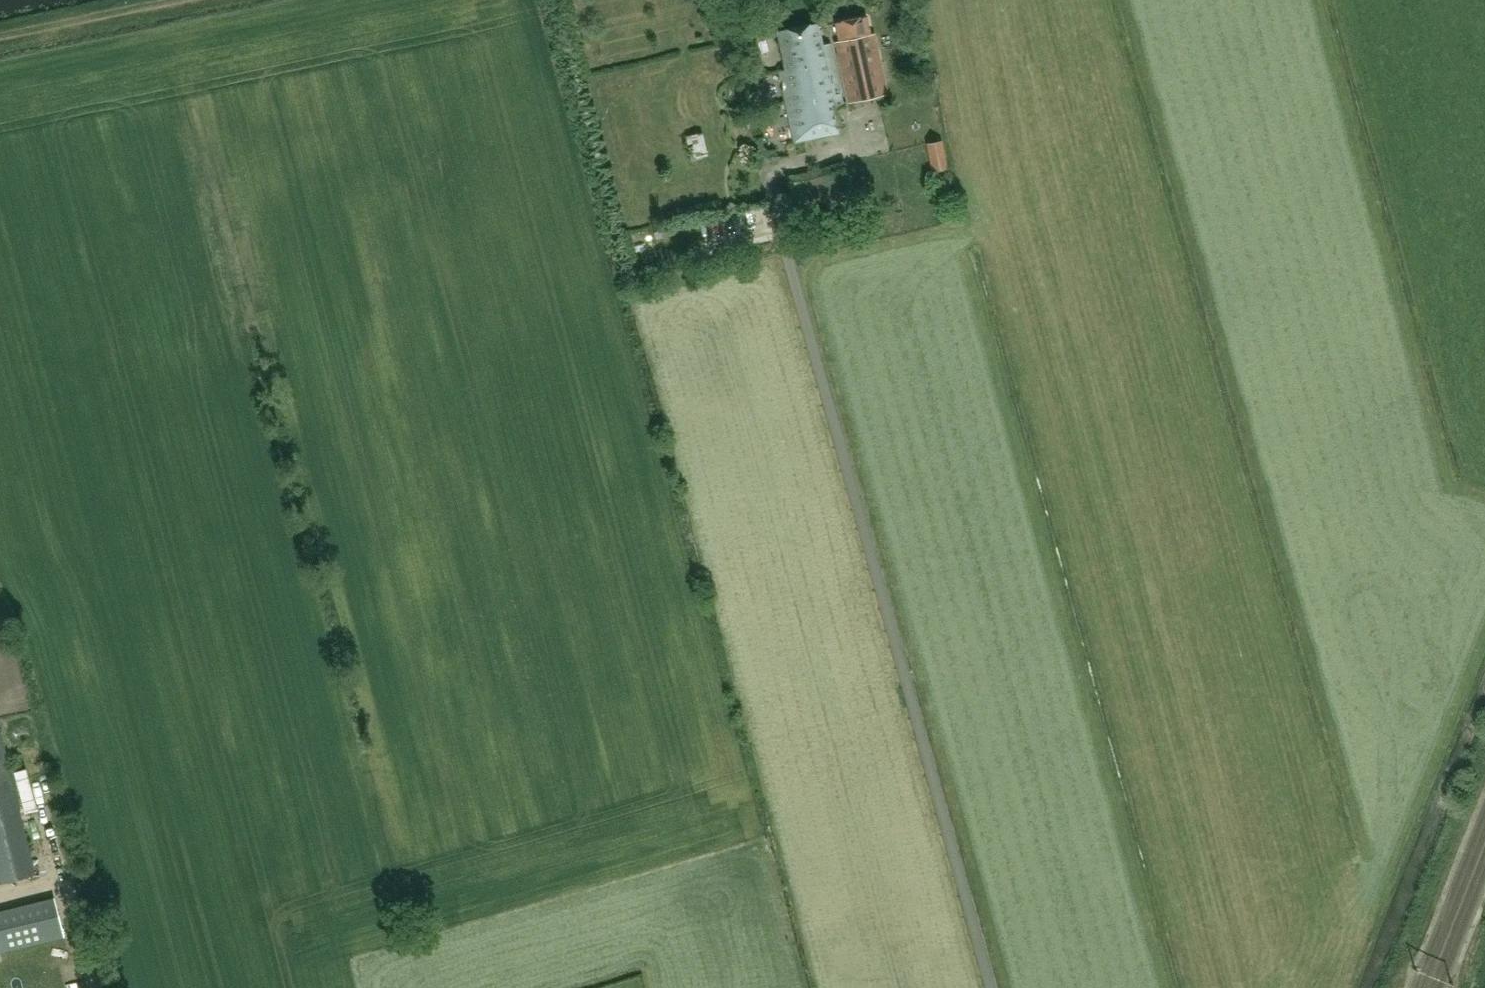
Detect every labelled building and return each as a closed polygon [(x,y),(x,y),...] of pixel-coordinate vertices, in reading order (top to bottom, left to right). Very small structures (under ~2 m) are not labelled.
[(867,18),(836,25),(839,42),(837,43),(849,102),(886,94),(873,34),(871,35),(867,18)] [(817,23),(778,32),(786,70),(780,72),(795,142),(840,133),(835,109),(842,107),(829,44),(822,45),(817,23)] [(779,53),(762,57),(766,74),(783,71),(779,53)] [(685,136),(690,161),(707,157),(702,132),(685,136)] [(947,170),(942,142),(927,144),(932,173),(947,170)] [(787,178),(795,209),(850,195),(842,164),(787,178)] [(0,729),(0,882),(37,873),(1,729),(0,729)] [(32,818),(48,812),(41,794),(25,801),(32,818)] [(63,937),(54,898),(0,911),(0,953),(63,937)]
